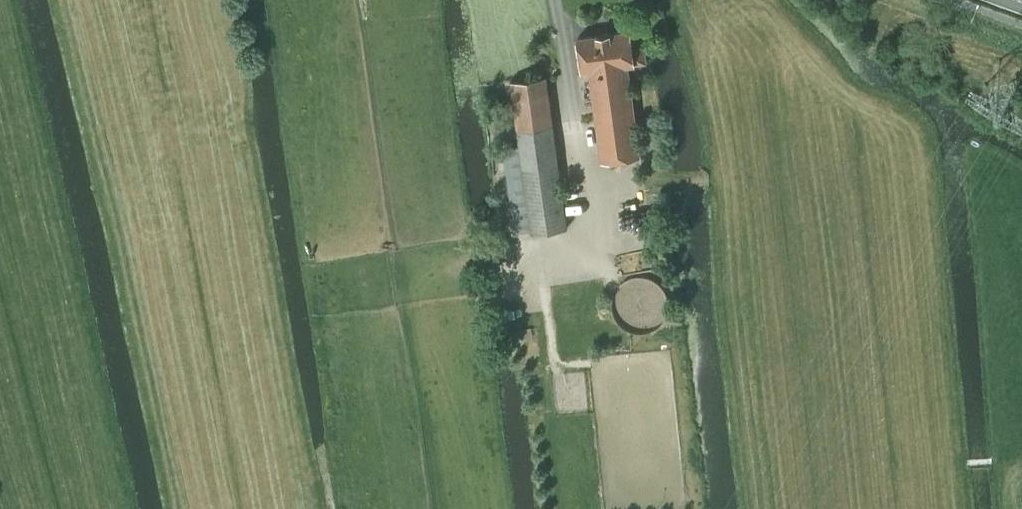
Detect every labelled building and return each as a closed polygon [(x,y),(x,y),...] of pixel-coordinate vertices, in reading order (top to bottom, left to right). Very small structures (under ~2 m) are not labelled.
[(630,29),(577,36),(582,70),(589,69),(601,160),(640,155),(628,64),(647,61),(645,46),(632,48),(630,29)] [(514,231),(531,229),(531,231),(567,226),(558,163),(553,124),(546,75),(511,80),(519,145),(503,148),(514,231)] [(678,309),(678,303),(678,297),(676,291),(673,285),(670,282),(667,279),(660,275),(655,273),(648,272),(642,272),(637,274),(632,276),(626,280),(622,285),(619,290),(617,296),(616,302),(617,308),(618,313),(621,319),(624,324),(629,328),(634,331),(640,333),(647,334),(652,333),(659,332),(664,329),(669,325),(672,321),(676,314),(678,309)]
